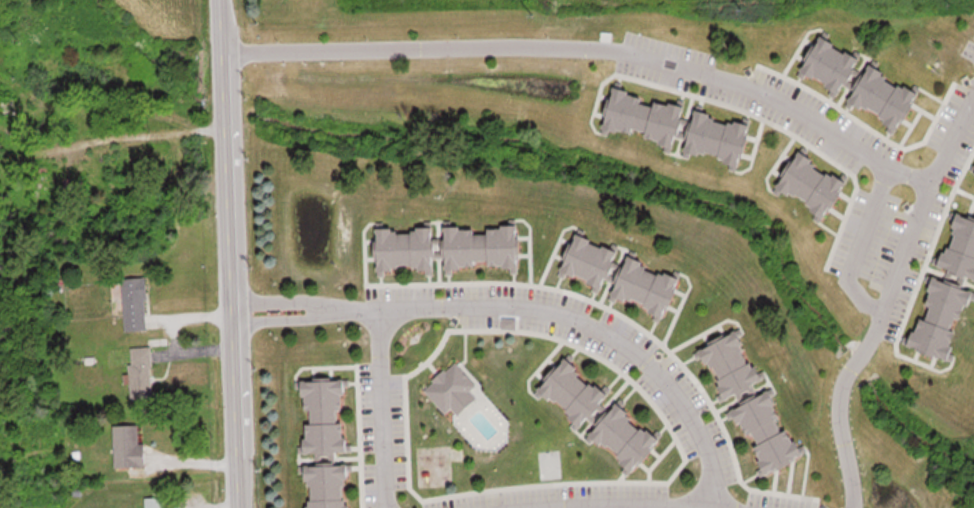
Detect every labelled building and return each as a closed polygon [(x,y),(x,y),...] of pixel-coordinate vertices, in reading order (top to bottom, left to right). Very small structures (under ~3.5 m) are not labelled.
[(804,73),(847,91),(862,54),(820,36),(804,73)] [(922,92),(872,64),(851,101),(902,129),(922,92)] [(606,129),(679,144),(687,105),(615,90),(606,129)] [(751,122),(695,112),(688,153),(744,163),(751,122)] [(850,182),(803,151),(779,186),(827,217),(850,182)] [(973,277),(973,217),(962,212),(942,265),(973,277)] [(522,266),(521,225),(489,225),(489,232),(478,233),(477,226),(445,227),(446,237),(437,237),(437,227),(379,228),(380,270),(436,269),(436,259),(448,259),(448,268),(522,266)] [(564,269),(606,287),(622,251),(579,233),(564,269)] [(669,315),(683,275),(629,256),(615,295),(669,315)] [(952,359),(973,290),(973,289),(936,276),(913,346),(952,359)] [(149,330),(148,277),(124,278),(125,331),(149,330)] [(704,348),(730,402),(768,384),(742,330),(704,348)] [(132,400),(154,399),(152,347),(130,348),(132,400)] [(613,393),(567,357),(541,389),(587,426),(613,393)] [(446,413),(454,407),(460,414),(485,393),(458,361),(425,388),(446,413)] [(306,380),(309,458),(338,457),(338,453),(350,452),(347,379),(306,380)] [(735,409),(771,473),(808,452),(771,388),(735,409)] [(664,436),(617,402),(592,436),(639,470),(664,436)] [(146,443),(140,443),(140,425),(115,425),(115,466),(146,466),(146,443)] [(351,464),(309,465),(310,507),(352,507),(351,464)] [(165,496),(146,497),(146,507),(165,507),(165,496)]
